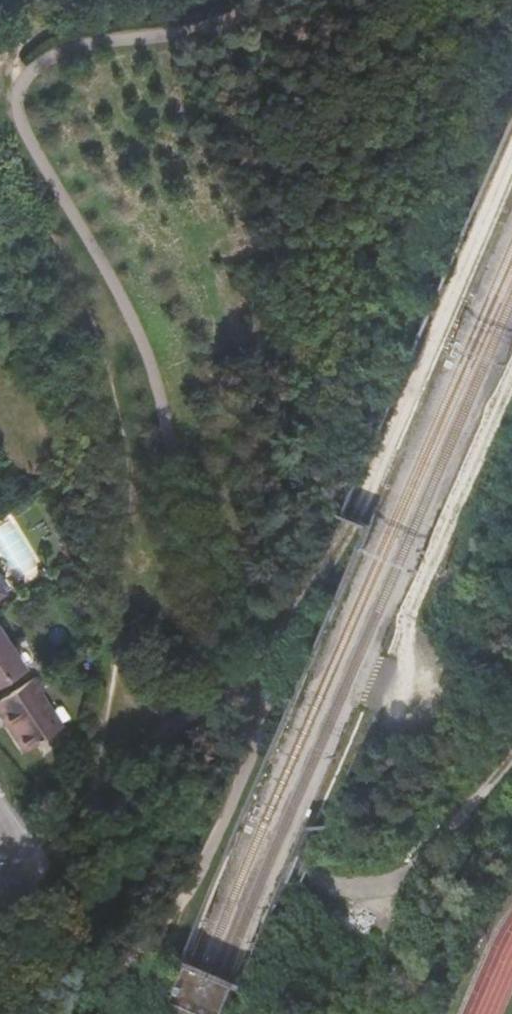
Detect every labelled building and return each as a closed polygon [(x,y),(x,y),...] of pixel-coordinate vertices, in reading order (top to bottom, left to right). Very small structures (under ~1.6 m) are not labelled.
[(32,661),(22,644),(11,651),(0,633),(0,682),(32,661)] [(6,724),(24,752),(60,728),(39,696),(46,692),(38,678),(0,703),(0,704),(10,722),(6,724)] [(6,724),(10,722),(0,704),(0,714),(6,724)]
